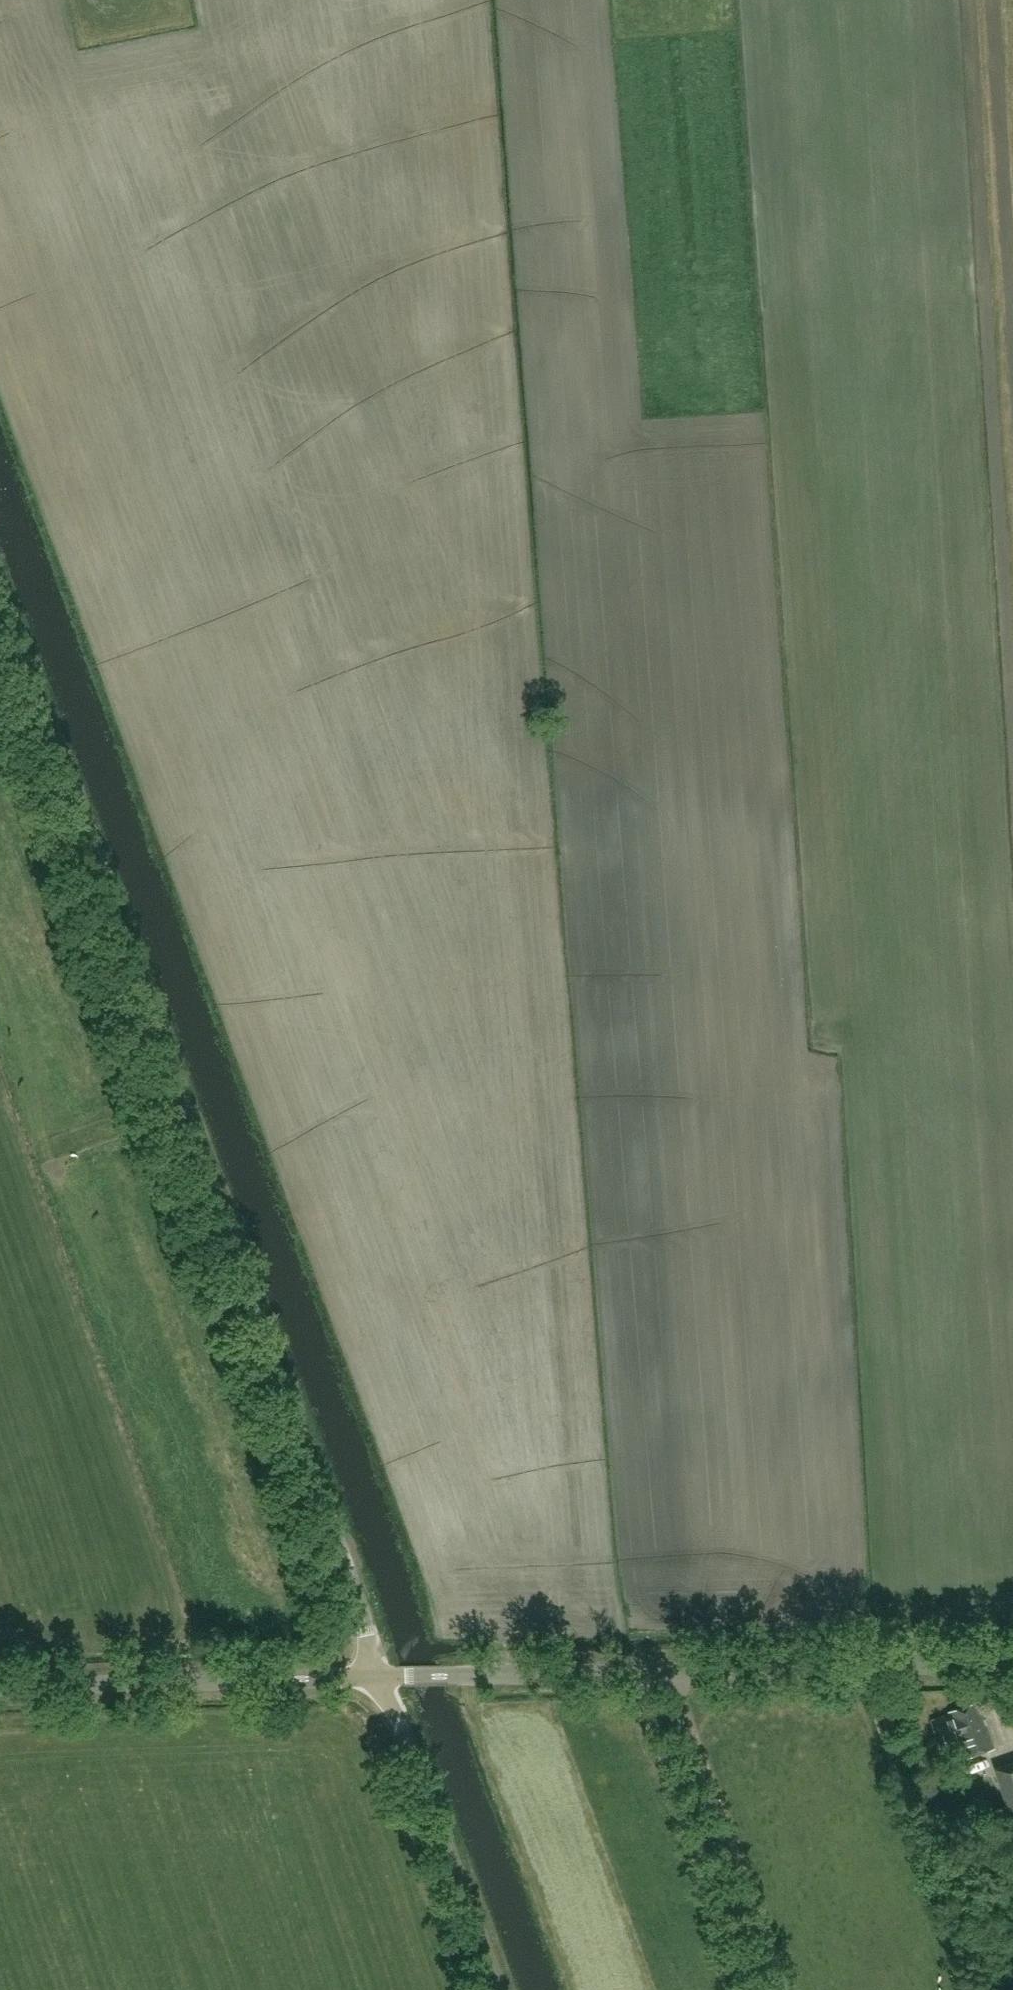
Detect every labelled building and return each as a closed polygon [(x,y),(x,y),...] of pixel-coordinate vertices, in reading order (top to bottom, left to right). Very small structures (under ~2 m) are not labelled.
[(931,1722),(941,1751),(959,1744),(965,1760),(994,1749),(978,1703),(948,1714),(949,1716),(931,1722)] [(1000,1768),(1010,1795),(1004,1797),(1012,1822),(1012,1764),(1000,1768)] [(951,1768),(902,1786),(908,1803),(957,1786),(951,1768)]
